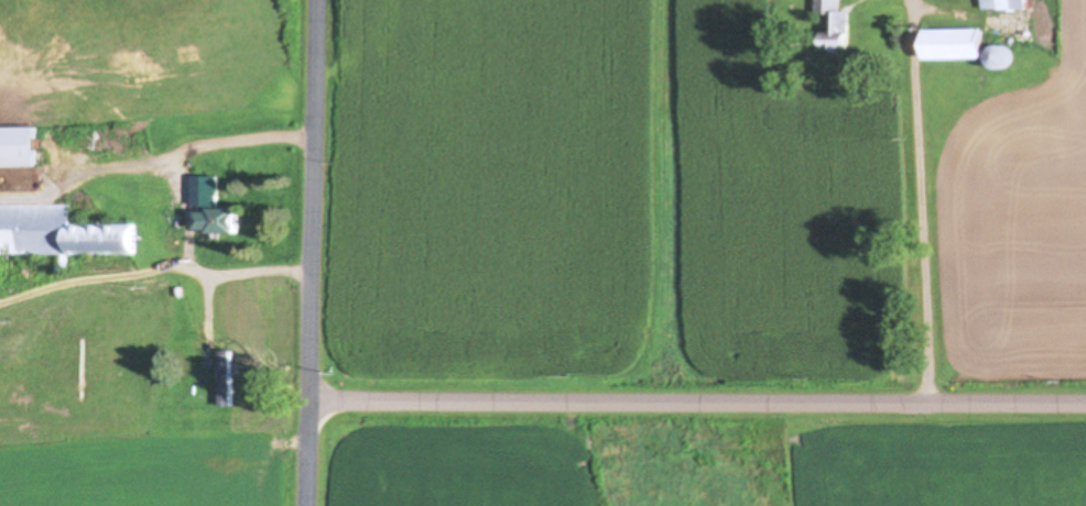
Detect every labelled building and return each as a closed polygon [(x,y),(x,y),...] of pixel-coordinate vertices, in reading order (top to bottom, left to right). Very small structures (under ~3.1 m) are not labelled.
[(840,10),(840,0),(816,0),(816,16),(828,16),(827,50),(849,51),(850,11),(840,10)] [(1025,0),(981,0),(981,10),(1025,10),(1025,0)] [(984,30),(924,30),(923,60),(983,60),(984,30)] [(1009,49),(991,46),(988,66),(1006,69),(1009,49)] [(37,168),(37,128),(0,128),(0,168),(37,168)] [(196,235),(239,235),(239,209),(216,209),(216,176),(190,176),(190,207),(196,207),(196,235)] [(137,256),(137,225),(71,225),(71,206),(0,206),(0,257),(137,256)] [(218,355),(218,409),(230,409),(230,355),(218,355)]
